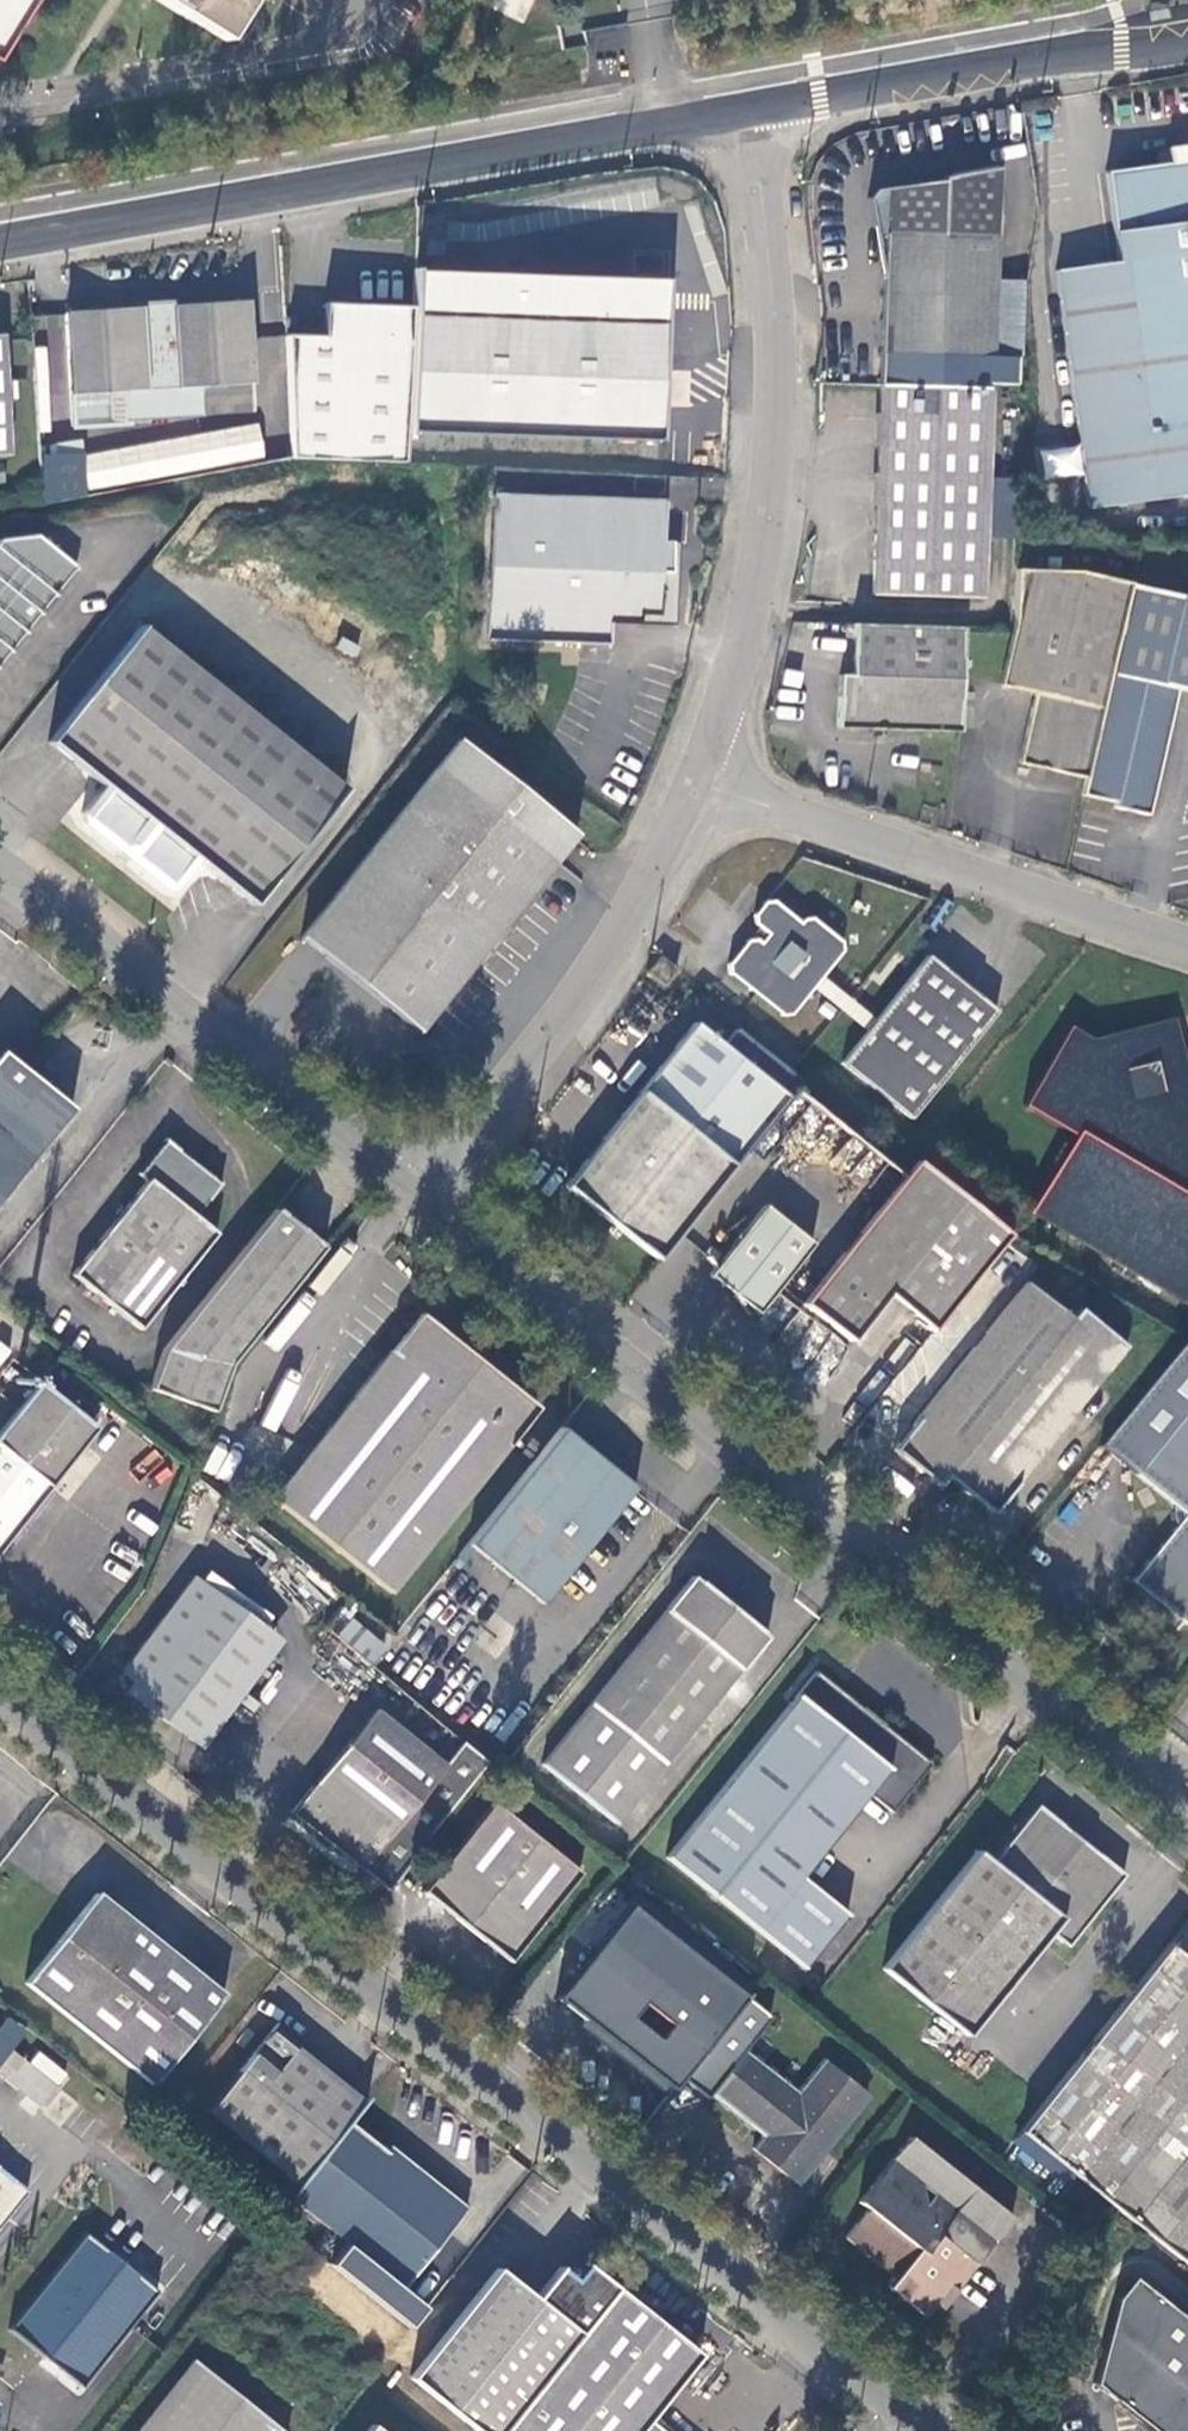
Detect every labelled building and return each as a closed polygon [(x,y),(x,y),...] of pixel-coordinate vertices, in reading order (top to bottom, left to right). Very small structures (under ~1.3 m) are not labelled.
[(40,0),(0,0),(0,61),(40,0)] [(225,42),(251,0),(156,0),(225,42)] [(1179,159),(1104,169),(1113,260),(1054,269),(1086,506),(1187,493),(1187,158),(1179,159)] [(1007,160),(1004,254),(1030,254),(1032,161),(1007,160)] [(939,182),(869,190),(866,195),(864,201),(866,207),(870,208),(869,222),(882,233),(882,248),(881,353),(1022,355),(1026,281),(993,279),(993,167),(938,176),(939,182)] [(578,279),(413,271),(412,306),(409,429),(649,440),(658,283),(578,279)] [(71,311),(62,312),(68,425),(123,423),(122,413),(194,409),(192,381),(245,376),(242,338),(238,296),(150,304),(71,311)] [(323,338),(286,336),(294,459),(408,460),(409,429),(412,306),(336,305),(324,305),(323,338)] [(245,376),(192,381),(194,409),(248,404),(245,376)] [(981,596),(987,387),(881,384),(875,595),(981,596)] [(494,490),(487,629),(579,636),(607,638),(608,617),(638,618),(639,608),(657,609),(662,569),(668,569),(669,540),(662,539),(663,499),(494,490)] [(77,566),(39,533),(1,538),(0,540),(0,661),(77,566)] [(1014,569),(1014,625),(998,683),(1032,692),(1016,762),(1081,778),(1078,793),(1113,802),(1112,809),(1145,817),(1175,689),(1187,692),(1187,597),(1080,572),(1014,569)] [(960,677),(964,624),(850,621),(847,672),(836,671),(835,724),(923,728),(956,730),(960,677)] [(345,791),(142,627),(51,741),(103,785),(81,815),(82,821),(168,890),(174,890),(197,861),(251,904),(345,791)] [(574,834),(456,741),(299,939),(417,1032),(574,834)] [(821,973),(839,950),(841,942),(814,920),(800,917),(796,923),(769,902),(760,902),(751,913),(750,926),(764,936),(757,947),(749,942),(743,941),(724,969),(726,975),(780,1014),(790,1015),(821,973)] [(911,1115),(995,1011),(925,954),(874,1019),(841,1061),(911,1115)] [(662,983),(673,968),(660,957),(649,971),(662,983)] [(826,976),(816,987),(863,1026),(872,1015),(826,976)] [(1173,1017),(1159,1021),(1162,1035),(1176,1032),(1173,1017)] [(1176,1032),(1162,1035),(1159,1021),(1091,1036),(1069,1023),(1023,1101),(1074,1131),(1028,1210),(1187,1304),(1187,1083),(1176,1032)] [(566,1183),(658,1257),(788,1095),(697,1022),(566,1183)] [(72,1111),(2,1056),(0,1058),(0,1202),(72,1111)] [(219,1187),(165,1145),(137,1177),(145,1184),(72,1274),(138,1328),(214,1234),(195,1217),(219,1187)] [(884,1298),(927,1334),(1006,1234),(912,1161),(799,1305),(847,1342),(884,1298)] [(754,1311),(810,1243),(763,1205),(708,1274),(754,1311)] [(152,1387),(215,1409),(233,1361),(324,1245),(278,1206),(250,1241),(246,1246),(166,1348),(152,1387)] [(988,1513),(1120,1346),(1076,1310),(1068,1320),(1022,1281),(890,1448),(935,1483),(943,1475),(988,1513)] [(388,1592),(511,1439),(508,1435),(535,1402),(420,1315),(394,1346),(392,1345),(271,1498),(388,1592)] [(38,1380),(0,1428),(0,1543),(95,1425),(38,1380)] [(1132,1472),(1169,1503),(1172,1523),(1127,1579),(1182,1621),(1187,1613),(1187,1400),(1132,1472)] [(638,1485),(563,1425),(469,1542),(544,1602),(638,1485)] [(275,1631),(197,1569),(122,1663),(141,1679),(133,1690),(192,1736),(275,1631)] [(615,1820),(770,1633),(694,1574),(544,1758),(615,1820)] [(372,1666),(388,1647),(352,1616),(336,1635),(372,1666)] [(815,1674),(667,1856),(804,1969),(847,1916),(803,1879),(869,1795),(891,1813),(931,1764),(815,1674)] [(443,1763),(373,1706),(291,1810),(386,1885),(487,1759),(462,1739),(443,1763)] [(540,1916),(579,1866),(493,1795),(422,1883),(507,1951),(537,1914),(540,1916)] [(882,1966),(966,2034),(1047,1932),(1065,1947),(1121,1873),(1035,1805),(991,1859),(975,1849),(882,1966)] [(224,1992),(97,1893),(29,1981),(153,2081),(224,1992)] [(625,1905),(553,1997),(645,2071),(647,2069),(670,2088),(703,2047),(679,2029),(718,1980),(713,1976),(637,1915),(625,1905)] [(645,1906),(637,1915),(713,1976),(721,1967),(645,1906)] [(1074,2173),(1187,2031),(1187,1960),(1167,1943),(1019,2129),(1074,2173)] [(703,2047),(726,2066),(741,2047),(767,2015),(743,1997),(703,2047)] [(207,2111),(298,2183),(348,2119),(364,2099),(294,2045),(298,2039),(278,2023),(207,2111)] [(1074,2173),(1113,2205),(1130,2219),(1187,2147),(1187,2031),(1074,2173)] [(8,2047),(0,2056),(0,2073),(16,2053),(8,2047)] [(750,2147),(795,2182),(821,2149),(865,2094),(821,2058),(795,2090),(741,2047),(726,2066),(706,2092),(760,2135),(750,2147)] [(52,2084),(16,2053),(0,2073),(36,2104),(52,2084)] [(387,2150),(348,2119),(298,2183),(290,2193),(403,2282),(463,2208),(408,2162),(406,2165),(387,2150)] [(1011,2217),(908,2135),(856,2200),(866,2208),(843,2236),(894,2276),(886,2285),(922,2314),(947,2283),(954,2289),(1011,2217)] [(1130,2219),(1187,2263),(1187,2261),(1187,2147),(1130,2219)] [(22,2188),(0,2170),(0,2215),(22,2188)] [(75,2385),(153,2289),(82,2232),(3,2326),(35,2352),(37,2363),(44,2369),(53,2369),(75,2385)] [(479,2430),(500,2430),(615,2289),(590,2268),(586,2264),(580,2269),(568,2260),(562,2265),(558,2262),(544,2277),(531,2293),(496,2266),(408,2374),(479,2430)] [(1156,2430),(1187,2430),(1187,2320),(1133,2276),(1115,2300),(1095,2382),(1156,2430)] [(615,2289),(500,2430),(660,2430),(643,2416),(694,2354),(615,2289)] [(191,2359),(133,2430),(284,2430),(191,2359)]
